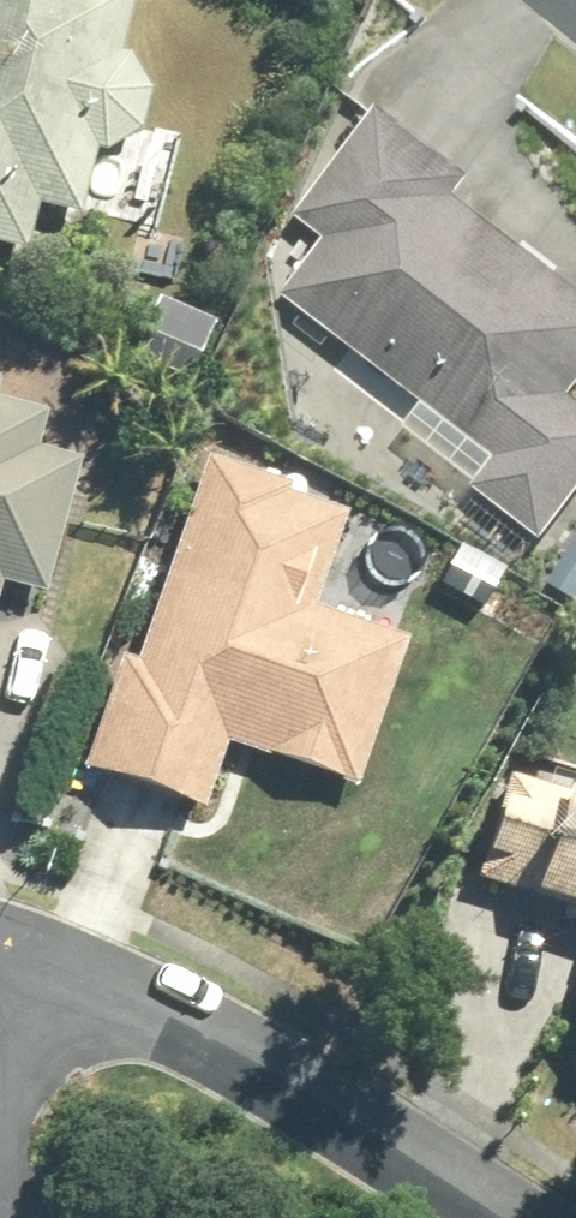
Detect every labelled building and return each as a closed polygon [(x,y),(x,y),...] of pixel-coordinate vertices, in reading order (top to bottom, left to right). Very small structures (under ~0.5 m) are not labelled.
[(28,266),(39,221),(83,233),(100,166),(106,166),(145,149),(155,106),(133,72),(125,70),(140,6),(115,0),(0,0),(0,258),(28,266)] [(289,306),(504,472),(480,500),(552,554),(575,524),(575,412),(575,411),(575,409),(575,301),(457,210),(473,189),(386,121),(302,230),(330,252),(289,306)] [(4,603),(49,614),(84,480),(40,468),(49,433),(0,420),(0,620),(4,603)] [(415,603),(334,577),(349,535),(290,514),(294,502),(207,473),(139,676),(121,671),(84,780),(211,824),(232,762),(363,807),(413,657),(399,653),(415,603)] [(543,911),(540,924),(575,934),(575,808),(514,786),(479,892),(543,911)]
